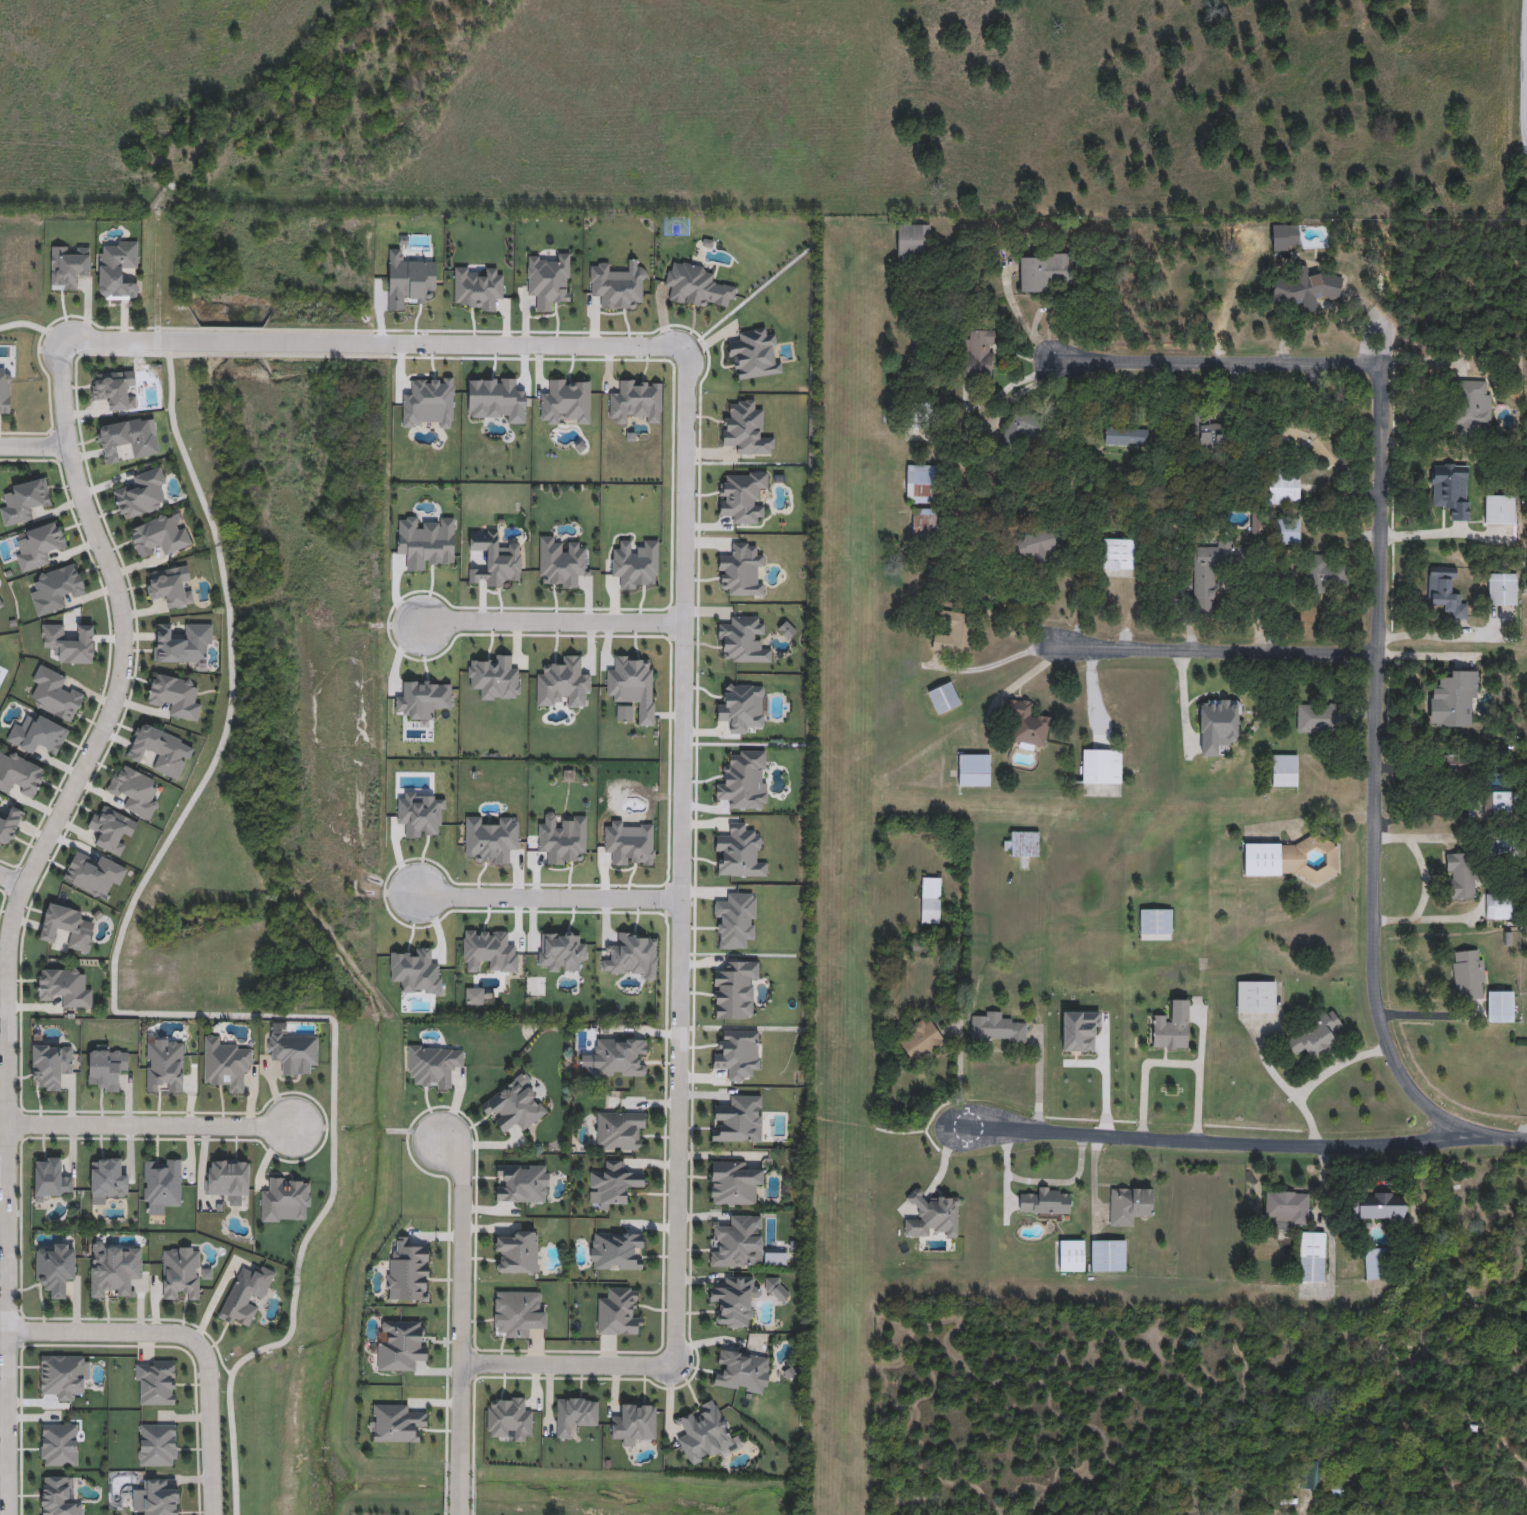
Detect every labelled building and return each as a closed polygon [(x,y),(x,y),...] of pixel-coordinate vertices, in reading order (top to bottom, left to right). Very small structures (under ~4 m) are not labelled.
[(896,256),(931,256),(931,225),(896,225),(896,256)] [(1273,252),(1300,251),(1299,225),(1272,226),(1273,252)] [(138,298),(99,298),(99,249),(107,249),(107,240),(138,240),(139,268),(128,268),(128,280),(138,280),(138,298)] [(51,289),(51,245),(90,245),(90,278),(81,278),(81,289),(51,289)] [(1023,295),(1048,294),(1050,286),(1076,284),(1074,254),(1020,257),(1023,295)] [(1267,302),(1291,311),(1321,298),(1341,303),(1348,277),(1322,270),(1309,276),(1304,265),(1281,265),(1267,302)] [(994,331),(992,380),(959,379),(961,329),(994,331)] [(11,414),(0,414),(0,370),(12,370),(11,414)] [(107,410),(106,400),(92,401),(91,372),(135,370),(136,392),(137,392),(138,408),(107,410)] [(1459,435),(1491,435),(1491,396),(1486,396),(1486,381),(1462,381),(1452,380),(1451,427),(1459,427),(1459,435)] [(903,403),(937,404),(937,431),(902,430),(903,403)] [(1203,423),(1233,422),(1234,447),(1184,450),(1182,408),(1202,407),(1203,423)] [(1016,408),(1052,426),(1036,460),(999,442),(1016,408)] [(96,424),(145,417),(147,425),(155,424),(160,453),(133,457),(131,442),(119,443),(121,461),(102,464),(96,424)] [(1275,436),(1304,446),(1328,471),(1344,456),(1321,432),(1280,419),(1275,436)] [(1105,443),(1148,445),(1149,428),(1105,426),(1105,443)] [(906,465),(947,466),(947,503),(906,502),(906,465)] [(132,473),(162,466),(166,483),(159,484),(166,507),(121,519),(114,490),(135,484),(132,473)] [(1470,501),(1470,522),(1451,522),(1451,510),(1445,510),(1445,507),(1435,507),(1434,467),(1466,467),(1467,501),(1470,501)] [(1268,506),(1301,505),(1301,470),(1267,470),(1268,506)] [(6,485),(46,477),(52,505),(32,508),(34,520),(4,525),(0,505),(9,503),(6,485)] [(1487,524),(1514,523),(1513,495),(1486,496),(1487,524)] [(912,509),(943,509),(942,540),(911,540),(912,509)] [(127,529),(170,512),(176,528),(185,525),(193,543),(163,555),(161,550),(139,558),(127,529)] [(1270,518),(1298,519),(1298,551),(1270,551),(1270,518)] [(18,532),(59,519),(67,546),(47,552),(51,563),(21,572),(15,551),(24,549),(18,532)] [(1010,537),(1056,524),(1062,547),(1048,551),(1051,563),(1033,568),(1031,559),(1018,563),(1010,537)] [(1101,569),(1136,570),(1137,540),(1101,539),(1101,569)] [(1193,613),(1213,613),(1213,567),(1249,567),(1248,545),(1193,546),(1193,613)] [(1308,555),(1351,559),(1348,588),(1326,585),(1325,596),(1304,594),(1308,555)] [(66,607),(37,615),(32,597),(40,595),(34,574),(77,562),(86,590),(63,597),(66,607)] [(153,570),(188,564),(195,602),(166,607),(164,597),(150,600),(146,581),(154,579),(153,570)] [(1466,620),(1466,605),(1460,605),(1460,596),(1452,596),(1452,579),(1457,579),(1457,564),(1427,564),(1427,608),(1445,608),(1445,620),(1466,620)] [(1486,606),(1515,607),(1516,574),(1487,574),(1486,606)] [(932,651),(974,656),(979,613),(937,608),(932,651)] [(94,663),(52,663),(53,645),(42,645),(42,622),(64,622),(64,638),(75,638),(75,624),(94,624),(94,663)] [(153,661),(154,622),(173,622),(173,633),(184,633),(185,622),(212,622),(212,652),(205,652),(205,662),(153,661)] [(72,722),(32,705),(40,685),(32,681),(39,663),(68,675),(64,685),(84,694),(72,722)] [(167,715),(170,704),(147,699),(153,671),(198,680),(194,701),(203,703),(199,721),(167,715)] [(1430,727),(1471,727),(1470,690),(1476,690),(1476,672),(1465,672),(1451,672),(1451,679),(1436,679),(1436,690),(1433,690),(1433,700),(1430,700),(1430,727)] [(927,692),(938,716),(960,706),(949,682),(927,692)] [(1010,741),(1044,749),(1051,718),(1031,713),(1034,702),(1006,696),(1000,722),(1014,725),(1010,741)] [(1296,704),(1343,706),(1342,737),(1295,735),(1296,704)] [(1200,760),(1216,760),(1216,739),(1236,739),(1236,706),(1200,706),(1200,745),(1200,760)] [(70,728),(58,754),(38,744),(34,753),(5,740),(14,722),(22,726),(27,716),(34,719),(37,713),(70,728)] [(124,757),(139,720),(192,741),(178,778),(124,757)] [(9,793),(0,789),(0,758),(3,759),(7,750),(47,767),(34,796),(11,787),(9,793)] [(1083,750),(1082,784),(1120,785),(1121,751),(1101,750),(1083,750)] [(958,756),(959,788),(991,787),(990,755),(958,756)] [(1271,755),(1298,755),(1298,789),(1271,789),(1271,755)] [(1469,755),(1439,756),(1440,774),(1470,773),(1469,755)] [(151,820),(122,807),(127,797),(107,789),(118,762),(159,779),(151,799),(158,802),(151,820)] [(1512,791),(1485,793),(1486,822),(1515,819),(1512,791)] [(11,845),(0,841),(0,817),(6,819),(11,805),(25,810),(11,845)] [(140,821),(131,841),(129,840),(122,857),(94,844),(99,833),(87,828),(96,809),(103,813),(107,805),(140,821)] [(1010,832),(1010,858),(1038,858),(1038,832),(1010,832)] [(1282,875),(1292,876),(1314,888),(1342,874),(1342,843),(1318,832),(1298,846),(1283,845),(1282,875)] [(1244,875),(1282,875),(1283,845),(1244,843),(1244,875)] [(62,880),(75,850),(96,859),(99,853),(129,866),(121,885),(112,882),(104,899),(62,880)] [(1446,854),(1450,899),(1476,897),(1471,852),(1446,854)] [(921,925),(941,925),(942,878),(922,878),(921,925)] [(1486,892),(1486,908),(1486,919),(1512,919),(1512,892),(1486,892)] [(40,939),(48,902),(87,910),(84,923),(96,925),(90,952),(67,947),(70,936),(59,934),(57,943),(40,939)] [(1140,909),(1139,937),(1171,937),(1172,909),(1140,909)] [(1452,953),(1477,949),(1479,960),(1482,960),(1486,983),(1480,984),(1482,997),(1460,1001),(1452,953)] [(39,997),(39,967),(83,967),(83,987),(93,987),(93,1006),(61,1006),(61,997),(39,997)] [(1236,1014),(1274,1014),(1274,983),(1236,983),(1236,1014)] [(1512,1024),(1511,992),(1488,992),(1489,1024),(1512,1024)] [(1151,1050),(1188,1051),(1188,1002),(1170,1002),(1170,1023),(1165,1023),(1165,1017),(1151,1016),(1151,1050)] [(1285,1043),(1294,1055),(1300,1051),(1311,1065),(1340,1043),(1331,1031),(1340,1024),(1330,1009),(1285,1043)] [(968,1046),(1024,1048),(1025,1023),(1011,1023),(1011,1018),(1002,1018),(1002,1012),(987,1012),(984,1017),(969,1016),(968,1046)] [(1063,1054),(1096,1054),(1095,1030),(1100,1030),(1100,1012),(1063,1013),(1063,1054)] [(913,1064),(944,1042),(925,1015),(894,1036),(913,1064)] [(318,1064),(309,1064),(309,1074),(279,1074),(279,1060),(268,1060),(268,1032),(318,1032),(318,1064)] [(204,1082),(205,1034),(222,1034),(222,1044),(253,1045),(253,1071),(242,1071),(242,1091),(226,1091),(226,1082),(204,1082)] [(594,1037),(647,1038),(646,1056),(639,1056),(639,1063),(646,1063),(646,1075),(594,1075),(594,1037)] [(147,1091),(147,1038),(184,1038),(184,1091),(163,1091),(163,1082),(159,1082),(159,1091),(147,1091)] [(33,1079),(33,1042),(73,1042),(74,1070),(63,1071),(63,1090),(43,1090),(43,1079),(33,1079)] [(119,1090),(99,1090),(99,1081),(89,1081),(89,1044),(111,1044),(111,1052),(129,1052),(129,1070),(119,1070),(119,1090)] [(409,1078),(409,1044),(464,1044),(464,1066),(453,1066),(453,1088),(418,1088),(418,1078),(409,1078)] [(479,1104),(522,1073),(549,1110),(524,1129),(518,1121),(504,1132),(490,1113),(487,1115),(479,1104)] [(714,1141),(714,1128),(721,1128),(721,1120),(713,1120),(714,1104),(731,1104),(731,1094),(763,1094),(762,1141),(714,1141)] [(646,1111),(646,1148),(597,1148),(597,1111),(646,1111)] [(64,1176),(74,1176),(73,1196),(34,1195),(35,1156),(64,1156),(64,1176)] [(91,1157),(119,1157),(120,1169),(129,1169),(129,1192),(110,1192),(110,1202),(92,1203),(91,1157)] [(144,1158),(182,1158),(182,1204),(164,1204),(164,1212),(144,1212),(144,1158)] [(250,1159),(250,1194),(206,1194),(206,1159),(250,1159)] [(590,1169),(606,1169),(605,1160),(624,1160),(624,1170),(645,1170),(646,1187),(627,1188),(627,1202),(611,1202),(612,1208),(590,1208),(590,1169)] [(754,1204),(711,1204),(711,1160),(747,1160),(747,1170),(763,1170),(763,1184),(754,1184),(754,1204)] [(549,1164),(549,1201),(496,1201),(496,1182),(506,1183),(506,1175),(497,1174),(497,1163),(549,1164)] [(262,1221),(262,1187),(272,1187),(272,1176),(310,1176),(310,1221),(262,1221)] [(1018,1213),(1071,1214),(1071,1193),(1061,1193),(1061,1190),(1047,1190),(1047,1188),(1030,1187),(1030,1193),(1019,1192),(1018,1213)] [(904,1234),(956,1235),(957,1198),(929,1197),(926,1200),(914,1188),(906,1197),(917,1208),(917,1218),(904,1217),(904,1234)] [(1109,1189),(1109,1216),(1109,1227),(1134,1228),(1135,1215),(1152,1216),(1152,1188),(1131,1188),(1130,1189),(1109,1189)] [(1266,1190),(1309,1193),(1307,1227),(1291,1226),(1291,1234),(1274,1233),(1275,1217),(1264,1217),(1266,1190)] [(1353,1219),(1403,1217),(1408,1205),(1400,1198),(1392,1197),(1392,1195),(1374,1194),(1372,1197),(1352,1198),(1353,1219)] [(712,1266),(712,1224),(731,1224),(731,1214),(763,1214),(763,1266),(712,1266)] [(538,1230),(538,1272),(495,1272),(495,1230),(538,1230)] [(591,1232),(643,1232),(643,1269),(591,1269),(591,1232)] [(1300,1232),(1325,1233),(1323,1282),(1298,1280),(1300,1232)] [(388,1300),(388,1248),(398,1248),(398,1236),(410,1236),(410,1246),(429,1246),(429,1300),(388,1300)] [(1058,1240),(1058,1272),(1084,1272),(1084,1240),(1058,1240)] [(1091,1241),(1091,1270),(1125,1270),(1125,1240),(1096,1241),(1091,1241)] [(46,1297),(46,1285),(36,1285),(37,1249),(47,1249),(47,1242),(77,1243),(76,1277),(66,1277),(66,1298),(46,1297)] [(91,1297),(91,1244),(143,1244),(143,1276),(133,1276),(133,1297),(91,1297)] [(163,1299),(163,1246),(201,1246),(201,1299),(163,1299)] [(1363,1249),(1393,1247),(1395,1278),(1365,1280),(1363,1249)] [(242,1266),(254,1272),(258,1263),(277,1272),(262,1302),(261,1302),(249,1329),(219,1315),(242,1266)] [(710,1285),(723,1285),(723,1276),(753,1276),(753,1284),(760,1284),(760,1295),(750,1295),(750,1326),(720,1326),(720,1304),(710,1304),(710,1285)] [(643,1334),(599,1334),(599,1296),(608,1296),(608,1286),(635,1286),(635,1314),(643,1314),(643,1334)] [(537,1290),(537,1308),(547,1308),(547,1327),(527,1327),(527,1336),(494,1336),(495,1290),(537,1290)] [(417,1370),(378,1370),(378,1340),(387,1340),(387,1330),(382,1330),(382,1320),(421,1320),(421,1340),(428,1340),(427,1360),(417,1360),(417,1370)] [(714,1385),(716,1372),(725,1374),(726,1365),(718,1363),(720,1348),(771,1356),(766,1393),(714,1385)] [(89,1355),(89,1389),(79,1389),(79,1399),(57,1399),(57,1392),(41,1392),(41,1354),(89,1355)] [(135,1404),(135,1359),(176,1359),(176,1404),(135,1404)] [(524,1396),(524,1407),(533,1407),(533,1440),(511,1440),(511,1438),(488,1438),(488,1396),(524,1396)] [(598,1397),(598,1427),(577,1427),(577,1437),(557,1437),(557,1397),(598,1397)] [(690,1465),(676,1436),(686,1432),(678,1416),(715,1399),(736,1444),(690,1465)] [(1368,1408),(1355,1401),(1347,1416),(1360,1422),(1368,1408)] [(418,1441),(372,1441),(372,1403),(410,1403),(410,1412),(428,1412),(427,1424),(418,1424),(418,1441)] [(657,1403),(657,1435),(636,1436),(636,1445),(622,1445),(622,1434),(611,1434),(611,1413),(622,1413),(622,1403),(657,1403)] [(78,1422),(78,1465),(41,1465),(41,1422),(78,1422)] [(177,1423),(177,1465),(139,1465),(139,1423),(177,1423)] [(1307,1490),(1320,1490),(1320,1462),(1307,1462),(1307,1490)] [(83,1500),(83,1514),(42,1514),(42,1475),(72,1475),(72,1500),(83,1500)] [(179,1488),(179,1514),(144,1514),(144,1478),(169,1478),(169,1488),(179,1488)]
